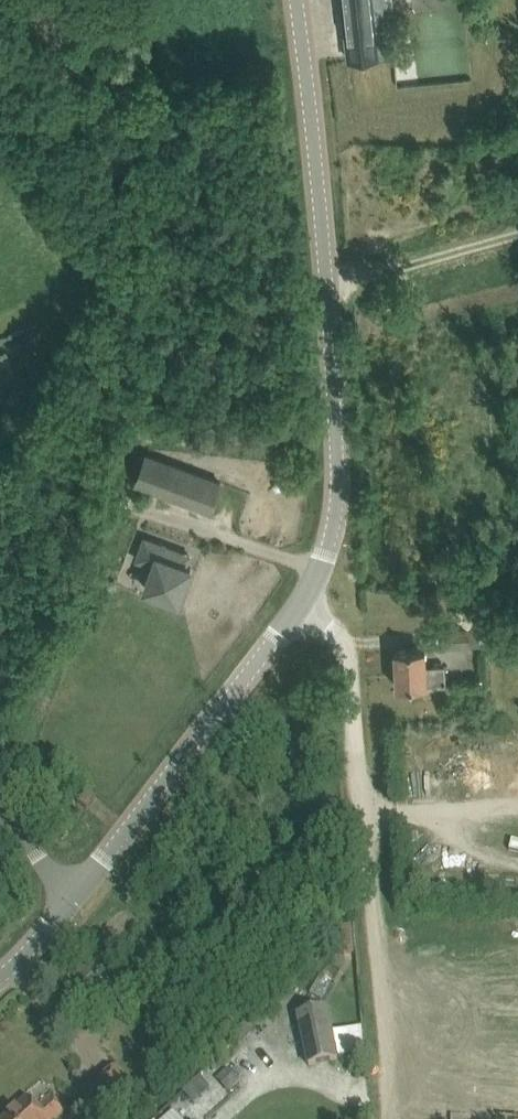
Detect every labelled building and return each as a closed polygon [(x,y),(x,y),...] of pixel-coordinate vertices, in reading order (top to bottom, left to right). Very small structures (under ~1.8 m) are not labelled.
[(391,25),(388,0),(343,0),(345,17),(350,58),(394,53),(391,25)] [(142,468),(131,497),(204,524),(215,495),(142,468)] [(151,564),(143,586),(179,599),(191,566),(180,562),(184,552),(143,536),(135,558),(151,564)] [(480,631),(480,627),(443,629),(444,646),(486,643),(485,631),(480,631)] [(397,685),(408,685),(427,684),(427,682),(446,681),(445,663),(426,664),(425,647),(395,649),(397,685)] [(79,803),(88,810),(98,798),(89,791),(79,803)] [(310,1067),(338,1061),(327,1010),(299,1016),(310,1067)] [(240,1082),(249,1075),(238,1062),(230,1070),(228,1068),(215,1080),(229,1095),(242,1084),(240,1082)] [(67,1108),(55,1094),(37,1109),(29,1100),(8,1118),(55,1118),(67,1108)]
